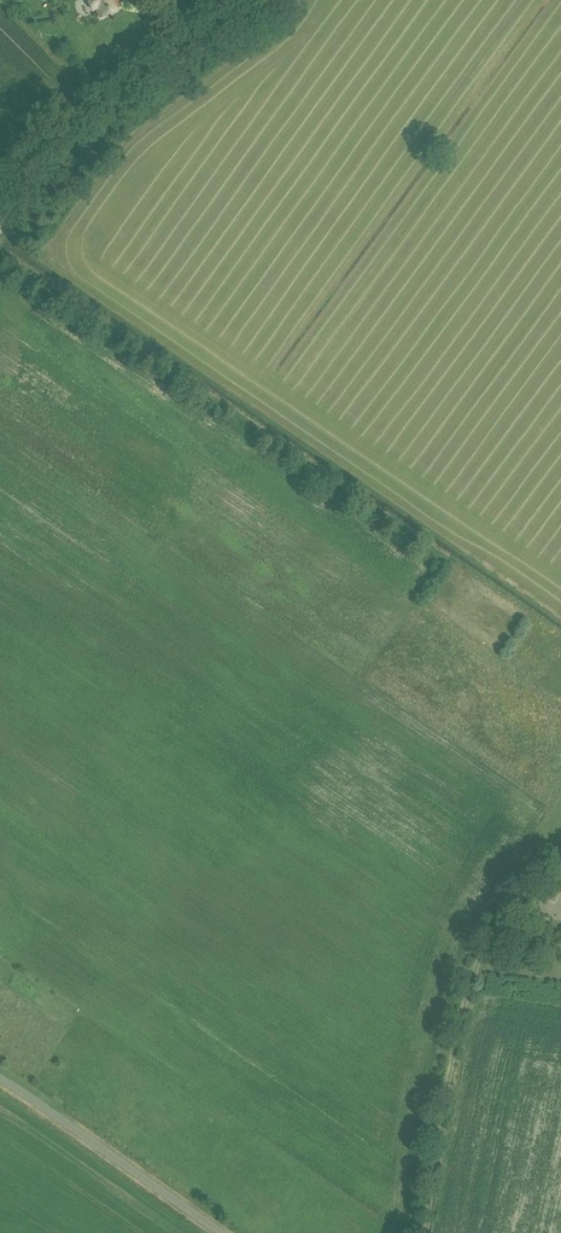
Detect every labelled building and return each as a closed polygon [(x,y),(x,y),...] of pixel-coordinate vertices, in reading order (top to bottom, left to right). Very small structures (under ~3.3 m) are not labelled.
[(118,0),(92,0),(90,1),(95,10),(97,9),(102,19),(121,9),(117,1),(118,0)] [(558,864),(549,864),(549,873),(559,873),(559,875),(560,875),(560,863),(558,864)]
